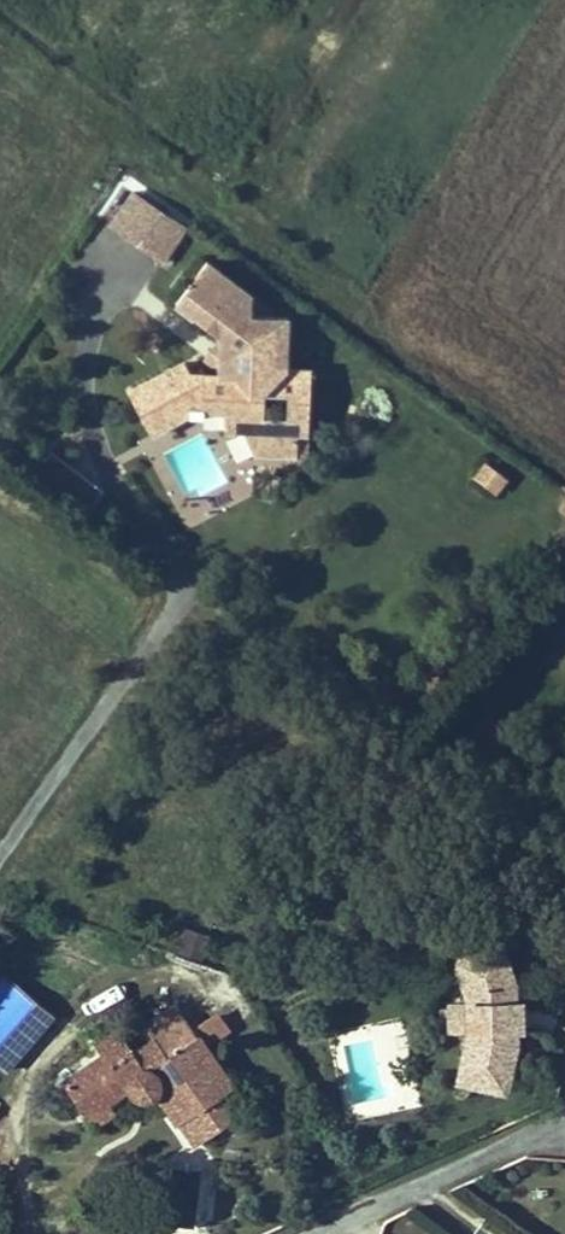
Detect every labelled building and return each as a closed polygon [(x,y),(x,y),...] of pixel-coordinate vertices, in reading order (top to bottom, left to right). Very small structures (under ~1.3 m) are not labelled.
[(186,231),(130,194),(106,230),(162,267),(186,231)] [(216,345),(216,380),(192,379),(184,364),(125,396),(150,442),(196,418),(222,419),(222,438),(250,439),(250,461),(308,462),(310,374),(286,374),(287,324),(249,323),(249,302),(203,270),(172,314),(216,345)] [(485,456),(472,474),(497,491),(510,473),(485,456)] [(564,659),(564,630),(549,646),(564,660),(564,659)] [(185,924),(177,952),(203,959),(211,931),(185,924)] [(500,943),(454,959),(468,999),(467,1034),(468,1052),(457,1083),(505,1093),(516,1045),(515,1027),(514,1000),(514,983),(500,943)] [(0,983),(0,1074),(5,1078),(55,1020),(5,977),(0,983)] [(468,999),(449,999),(450,1034),(467,1034),(468,999)] [(209,1138),(236,1120),(221,1098),(235,1087),(177,1004),(146,1026),(156,1040),(136,1054),(120,1030),(97,1045),(105,1056),(66,1083),(88,1115),(106,1103),(130,1086),(140,1095),(144,1097),(148,1097),(151,1097),(156,1094),(158,1092),(181,1125),(184,1123),(194,1116),(209,1138)] [(210,1039),(231,1026),(219,1007),(198,1019),(210,1039)] [(113,1113),(106,1103),(88,1115),(96,1125),(113,1113)] [(184,1123),(200,1145),(209,1138),(194,1116),(184,1123)] [(125,1233),(156,1233),(150,1223),(125,1233)]
